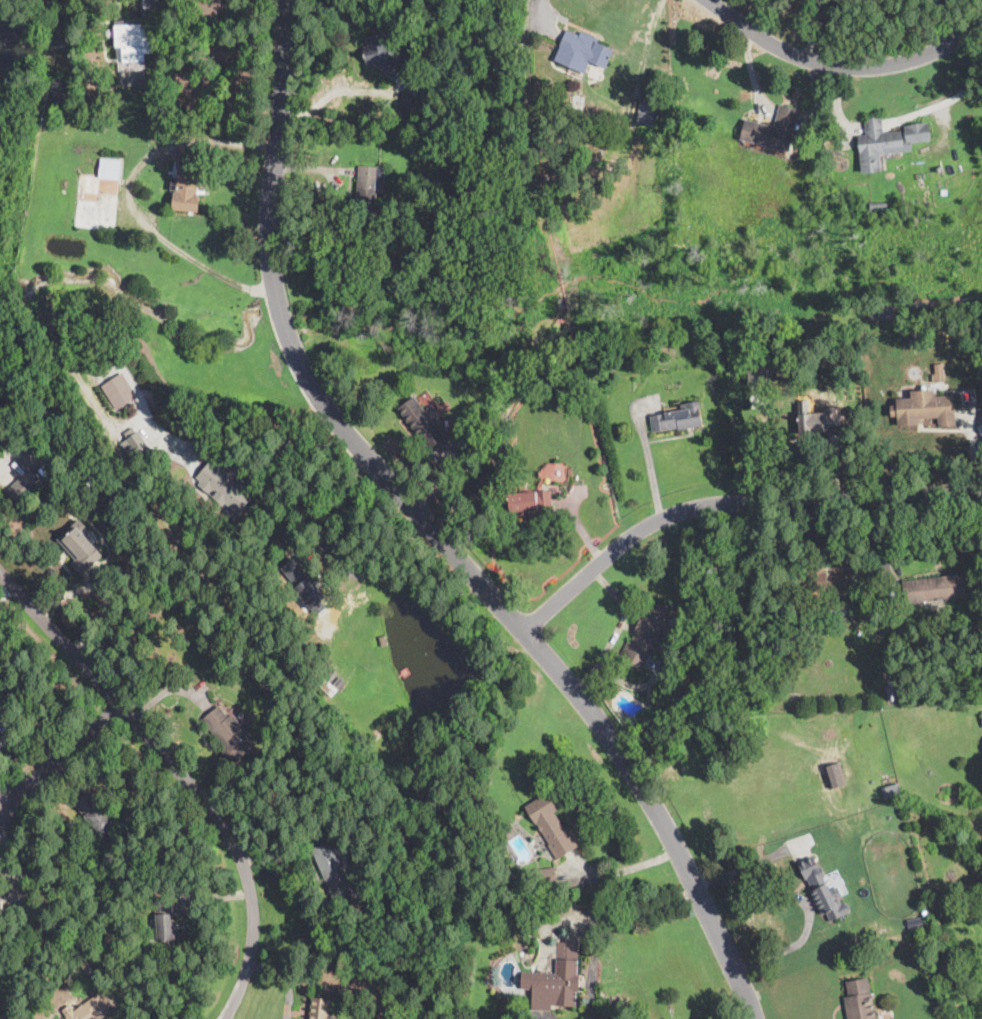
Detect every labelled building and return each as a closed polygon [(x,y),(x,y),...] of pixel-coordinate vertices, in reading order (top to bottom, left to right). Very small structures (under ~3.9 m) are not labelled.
[(144,24),(143,0),(161,0),(162,18),(148,19),(150,41),(153,40),(154,53),(144,53),(145,69),(120,71),(119,61),(123,61),(123,59),(123,58),(123,49),(122,46),(118,47),(117,47),(116,47),(116,37),(115,28),(115,25),(144,24)] [(111,38),(110,38),(106,35),(106,32),(109,29),(115,28),(116,37),(111,38)] [(614,51),(606,69),(589,61),(584,74),(553,60),(567,29),(614,51)] [(395,58),(405,66),(394,80),(375,64),(367,65),(361,48),(368,47),(366,37),(384,35),(386,51),(395,58)] [(406,109),(402,109),(401,93),(414,92),(415,109),(406,109)] [(584,104),(584,111),(572,111),(573,95),(585,95),(584,104)] [(659,105),(655,127),(636,123),(640,101),(659,105)] [(803,126),(802,128),(802,131),(794,129),(788,152),(740,139),(745,120),(774,127),(780,105),(799,109),(795,124),(803,126)] [(562,120),(562,123),(554,122),(555,109),(563,110),(562,120)] [(882,119),(883,133),(902,131),(904,149),(885,151),(885,154),(880,155),(882,171),(861,173),(857,136),(866,135),(864,119),(882,117),(882,119)] [(572,129),(572,131),(565,130),(567,122),(567,121),(573,122),(572,129)] [(203,157),(202,169),(198,168),(196,194),(200,194),(199,212),(172,210),(174,192),(177,192),(177,190),(171,189),(172,177),(177,178),(178,166),(180,166),(180,161),(184,162),(185,152),(203,153),(203,157)] [(122,161),(120,177),(123,177),(118,208),(117,208),(113,231),(74,225),(78,203),(74,203),(75,201),(79,172),(98,175),(100,157),(122,161)] [(687,162),(687,169),(674,168),(674,161),(687,162)] [(384,181),(383,193),(377,192),(374,220),(354,218),(360,165),(386,167),(384,181)] [(464,262),(462,253),(476,252),(477,261),(464,262)] [(50,353),(47,356),(42,349),(46,347),(50,353)] [(938,382),(932,382),(932,374),(935,374),(935,364),(944,364),(944,382),(938,382)] [(116,409),(101,384),(123,371),(138,395),(116,409)] [(934,393),(936,393),(936,395),(953,394),(955,426),(938,427),(937,417),(919,418),(919,425),(898,426),(897,416),(891,416),(890,405),(897,405),(896,399),(911,398),(911,391),(934,390),(934,393)] [(433,400),(427,404),(421,396),(422,395),(428,391),(434,399),(433,400)] [(423,410),(425,413),(431,408),(439,418),(440,420),(435,425),(444,438),(429,449),(421,438),(419,439),(396,409),(413,396),(423,410)] [(809,415),(840,414),(841,433),(798,436),(796,401),(808,400),(809,415)] [(654,432),(652,433),(650,416),(687,411),(686,403),(698,401),(702,426),(654,432)] [(150,449),(137,458),(133,451),(134,450),(127,440),(139,431),(151,449),(150,449)] [(222,472),(225,468),(235,477),(232,480),(236,484),(239,481),(247,489),(242,495),(250,502),(238,515),(225,502),(220,507),(197,485),(200,481),(196,477),(210,461),(222,472)] [(43,485),(37,490),(24,476),(30,470),(43,485)] [(94,485),(83,491),(79,483),(90,477),(94,485)] [(25,501),(19,506),(7,491),(19,481),(21,480),(33,495),(25,501)] [(551,514),(538,515),(538,514),(511,516),(509,494),(548,491),(551,490),(553,514),(551,514)] [(82,576),(81,576),(70,565),(76,559),(58,539),(79,519),(90,531),(85,535),(104,555),(82,576)] [(322,601),(328,608),(314,619),(308,611),(311,610),(307,605),(300,611),(292,600),(300,593),(281,568),(294,557),(326,598),(322,601)] [(822,571),(822,579),(827,579),(827,580),(836,580),(836,574),(851,574),(851,593),(836,593),(836,589),(826,590),(795,590),(794,573),(802,573),(802,570),(822,569),(822,571)] [(906,602),(905,602),(903,580),(961,574),(963,597),(906,602)] [(375,597),(369,619),(363,618),(368,596),(375,597)] [(672,611),(671,615),(660,633),(665,636),(658,650),(654,647),(641,669),(619,657),(628,641),(630,643),(635,633),(633,632),(636,626),(634,625),(643,609),(649,613),(655,602),(672,611)] [(385,646),(384,647),(381,636),(386,634),(387,634),(390,645),(385,646)] [(797,649),(796,662),(788,662),(789,649),(797,649)] [(336,672),(348,682),(333,699),(329,696),(316,685),(331,668),(336,672)] [(677,683),(673,694),(665,692),(669,680),(677,683)] [(227,714),(229,717),(232,714),(257,742),(233,763),(221,749),(225,745),(202,719),(219,705),(227,714)] [(831,789),(824,767),(840,762),(847,784),(831,789)] [(896,796),(885,799),(882,788),(893,785),(896,796)] [(101,836),(99,837),(72,805),(87,792),(88,792),(99,805),(97,806),(113,825),(101,836)] [(563,826),(565,829),(567,828),(578,845),(556,859),(549,847),(547,845),(549,844),(524,807),(546,793),(558,810),(554,813),(563,826)] [(507,835),(502,827),(511,823),(515,830),(507,835)] [(339,858),(342,865),(346,863),(349,868),(344,870),(348,880),(355,877),(359,888),(352,891),(353,892),(333,900),(333,899),(312,848),(331,840),(339,858)] [(816,862),(819,868),(821,866),(826,876),(823,877),(829,890),(838,886),(843,896),(839,898),(842,904),(845,903),(846,904),(847,904),(850,909),(849,910),(850,912),(830,922),(826,913),(822,915),(810,891),(812,890),(807,879),(805,880),(797,863),(813,856),(816,862)] [(537,884),(536,884),(534,870),(553,867),(555,882),(537,884)] [(169,940),(156,941),(154,914),(157,914),(156,899),(173,898),(176,939),(169,940)] [(558,942),(579,944),(577,974),(580,975),(579,992),(577,992),(575,1008),(551,1006),(550,1011),(530,1010),(532,989),(520,988),(521,972),(538,973),(538,970),(544,971),(544,972),(555,973),(557,942),(558,942)] [(89,972),(88,973),(83,967),(88,964),(93,970),(89,972)] [(874,1018),(847,1018),(843,996),(848,996),(845,982),(867,978),(870,992),(871,992),(875,1012),(877,1012),(878,1016),(876,1016),(876,1018),(874,1018)] [(99,1017),(96,1018),(94,1018),(93,1017),(90,1018),(66,1018),(65,1017),(98,994),(110,1010),(99,1017)] [(331,1000),(329,1018),(309,1018),(311,998),(331,1000)]
